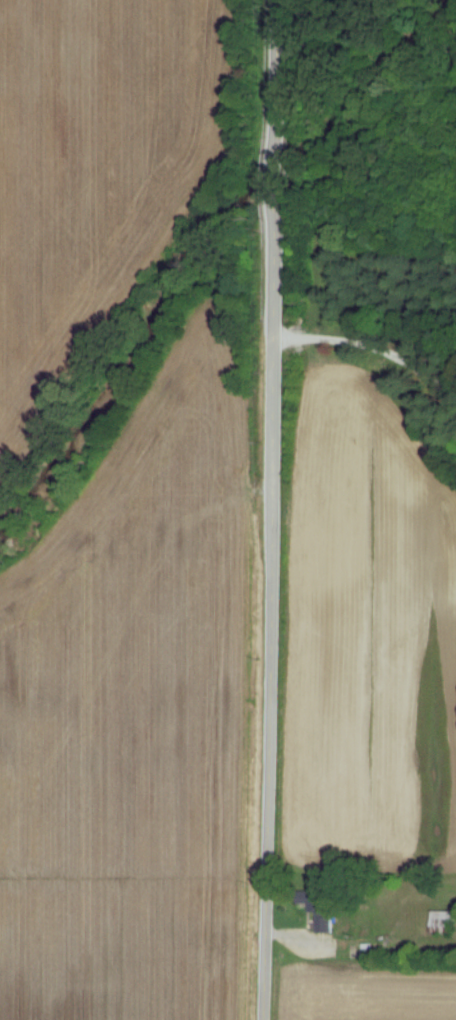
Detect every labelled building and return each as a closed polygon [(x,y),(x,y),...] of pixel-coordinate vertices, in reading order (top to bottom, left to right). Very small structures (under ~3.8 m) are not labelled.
[(330,891),(303,890),(302,902),(314,902),(314,911),(321,911),(321,931),(336,932),(336,916),(330,916),(330,891)] [(435,911),(436,933),(451,933),(451,923),(455,923),(455,910),(435,911)]
